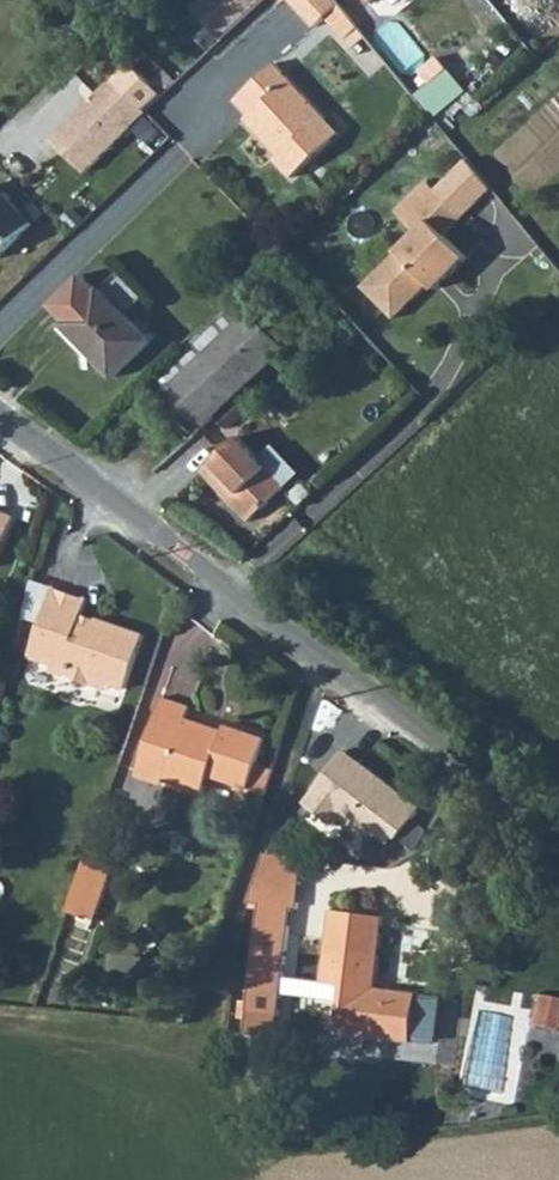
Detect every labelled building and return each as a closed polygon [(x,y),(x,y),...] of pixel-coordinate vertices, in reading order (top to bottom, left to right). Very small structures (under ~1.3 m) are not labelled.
[(190,8),(219,40),(262,0),(199,0),(190,8)] [(333,0),(288,0),(315,29),(339,7),(333,0)] [(547,45),(555,38),(558,35),(558,0),(525,0),(515,10),(547,45)] [(291,178),(328,144),(313,128),(323,116),(273,63),(234,100),(247,114),(243,119),(277,155),(273,159),(291,178)] [(95,130),(62,97),(22,137),(54,170),(95,130)] [(313,128),(328,144),(339,133),(323,116),(313,128)] [(430,278),(464,248),(442,223),(486,184),(462,155),(427,188),(417,178),(394,198),(414,220),(358,272),(388,305),(424,271),(430,278)] [(0,193),(0,253),(30,224),(0,193)] [(115,274),(98,292),(123,317),(140,300),(115,274)] [(123,317),(98,292),(63,325),(113,376),(147,343),(123,317)] [(150,381),(195,432),(239,391),(284,349),(240,298),(150,381)] [(247,518),(296,473),(270,445),(257,457),(236,435),(200,468),(247,518)] [(17,514),(0,506),(0,553),(17,514)] [(91,672),(104,677),(122,682),(139,631),(91,614),(89,625),(75,621),(78,610),(83,595),(49,583),(28,651),(52,659),(64,663),(62,671),(88,680),(91,672)] [(89,625),(91,614),(78,610),(75,621),(89,625)] [(52,659),(49,667),(62,671),(64,663),(52,659)] [(102,685),(104,677),(91,672),(88,680),(102,685)] [(263,793),(271,767),(257,762),(265,737),(222,723),(221,727),(186,716),(189,705),(160,695),(142,748),(171,758),(163,779),(200,792),(206,774),(263,793)] [(418,808),(344,752),(316,789),(339,806),(333,815),(358,833),(375,837),(381,829),(394,839),(418,808)] [(85,854),(66,909),(93,917),(112,863),(85,854)] [(249,1017),(279,1022),(293,906),(264,903),(249,1017)] [(337,1032),(411,1042),(412,1038),(436,1042),(442,998),(417,995),(418,992),(376,987),(385,917),(331,910),(321,981),(333,983),(333,991),(336,995),(342,996),(337,1032)] [(523,1022),(550,1028),(557,999),(529,993),(523,1022)]
